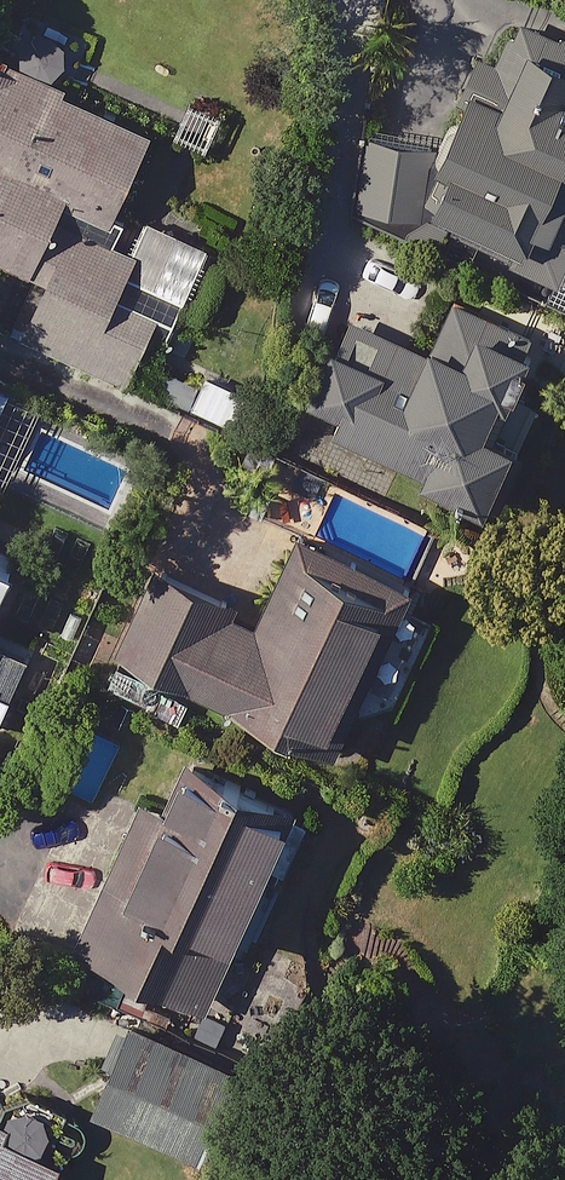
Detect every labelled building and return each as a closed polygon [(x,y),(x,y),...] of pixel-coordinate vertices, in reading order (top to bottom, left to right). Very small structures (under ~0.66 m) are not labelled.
[(73,96),(101,40),(20,0),(11,0),(0,22),(0,265),(18,274),(0,311),(0,324),(233,437),(254,391),(171,352),(219,255),(131,212),(165,142),(73,96)] [(432,233),(564,285),(564,48),(504,24),(473,105),(481,108),(432,233)] [(433,154),(378,145),(367,211),(422,220),(433,154)] [(545,345),(461,308),(438,359),(358,323),(321,405),(347,417),(339,434),(436,477),(432,486),(501,517),(547,417),(518,404),(545,345)] [(0,384),(0,433),(18,393),(0,384)] [(419,587),(308,533),(263,626),(160,576),(121,655),(335,759),(419,587)] [(17,559),(0,551),(0,599),(17,559)] [(1,742),(33,665),(0,651),(0,742),(1,742)] [(301,823),(191,772),(170,819),(151,810),(84,956),(211,1015),(301,823)] [(244,1088),(139,1044),(106,1121),(212,1165),(244,1088)] [(66,1145),(0,1118),(0,1179),(52,1179),(66,1145)]
